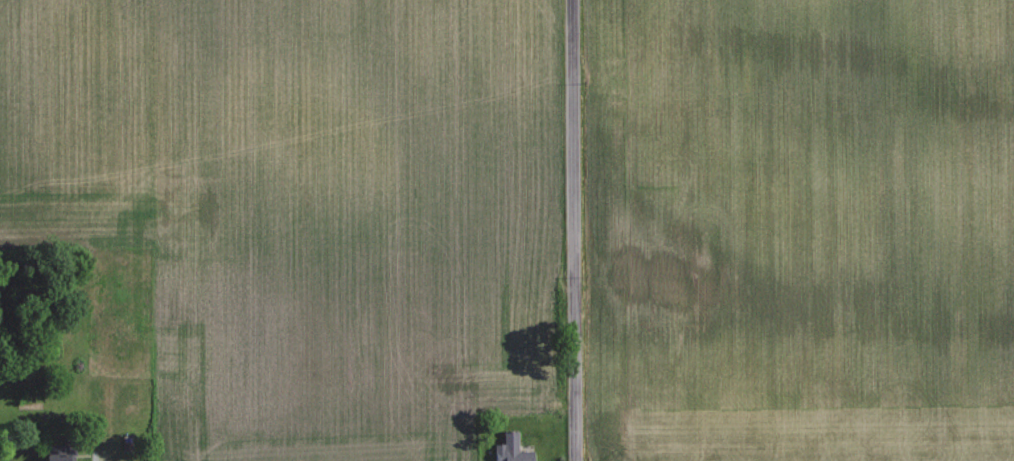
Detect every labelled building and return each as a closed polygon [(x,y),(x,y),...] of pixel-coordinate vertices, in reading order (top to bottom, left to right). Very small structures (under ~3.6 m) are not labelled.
[(533,449),(518,450),(517,431),(503,431),(503,443),(495,443),(496,459),(516,459),(516,460),(533,460),(533,449)] [(43,453),(43,460),(70,460),(70,452),(43,453)]
